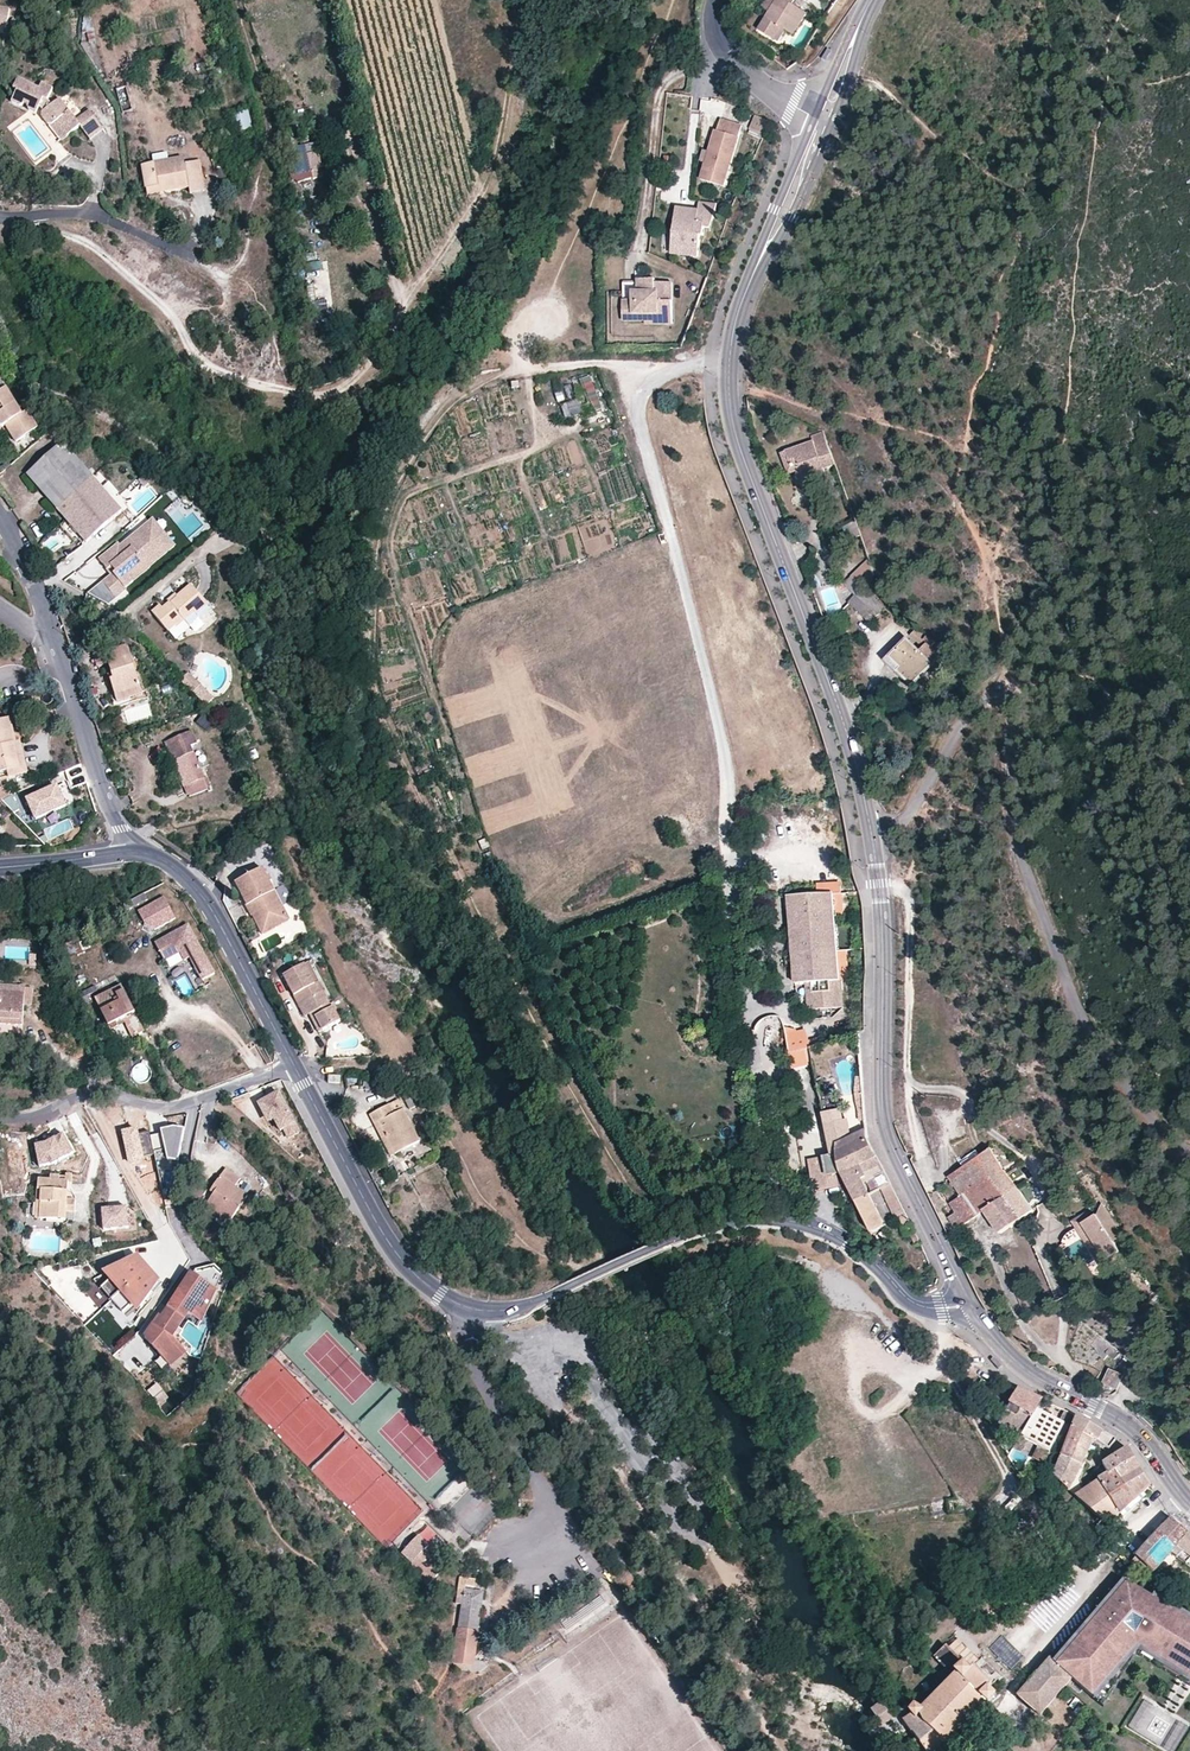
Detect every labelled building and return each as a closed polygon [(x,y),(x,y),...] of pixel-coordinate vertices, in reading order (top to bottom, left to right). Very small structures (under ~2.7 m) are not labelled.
[(769,13),(758,30),(772,39),(780,27),(793,35),(806,14),(792,5),(794,0),(777,0),(769,13)] [(761,7),(769,13),(777,0),(765,0),(761,7)] [(0,8),(0,27),(5,28),(9,10),(0,8)] [(84,10),(81,34),(93,31),(86,9),(84,10)] [(42,119),(47,125),(52,127),(56,124),(67,137),(80,127),(90,139),(103,128),(88,110),(76,119),(59,98),(51,104),(47,100),(53,89),(42,82),(37,88),(17,78),(12,88),(16,90),(10,101),(20,107),(23,106),(24,105),(27,106),(26,107),(27,111),(34,115),(38,109),(41,111),(44,114),(41,116),(42,119)] [(253,129),(248,111),(231,116),(235,133),(253,129)] [(770,121),(754,115),(748,128),(763,135),(770,121)] [(742,126),(721,120),(717,132),(715,131),(700,179),(723,187),(742,126)] [(60,143),(67,137),(56,124),(52,127),(47,125),(60,143)] [(325,178),(319,153),(308,155),(311,171),(313,179),(314,180),(325,178)] [(152,160),(152,165),(168,162),(167,157),(152,160)] [(185,159),(168,162),(152,165),(141,167),(145,190),(167,187),(168,193),(189,189),(190,195),(205,192),(200,162),(186,164),(185,159)] [(313,179),(311,171),(297,174),(299,182),(313,179)] [(147,197),(168,193),(167,187),(145,190),(147,197)] [(716,205),(699,203),(698,211),(676,209),(671,254),(697,257),(699,236),(702,236),(703,227),(709,228),(716,205)] [(672,283),(656,283),(656,280),(639,280),(639,302),(623,302),(623,322),(645,322),(645,325),(672,325),(672,283)] [(588,384),(586,376),(577,378),(580,387),(588,384)] [(1,428),(5,426),(15,441),(36,429),(25,411),(20,415),(0,383),(0,428),(1,428)] [(592,397),(590,389),(582,391),(584,400),(592,397)] [(565,419),(584,414),(580,400),(562,405),(565,419)] [(596,410),(593,402),(585,404),(587,413),(596,410)] [(835,465),(823,433),(811,438),(813,443),(786,453),(792,468),(798,465),(805,483),(826,476),(823,469),(835,465)] [(55,508),(90,477),(61,444),(26,475),(55,508)] [(792,468),(786,453),(781,455),(789,476),(795,473),(801,490),(824,481),(826,476),(805,483),(798,465),(792,468)] [(120,511),(90,477),(55,508),(64,520),(83,541),(84,542),(120,511)] [(83,541),(64,520),(58,525),(73,542),(76,539),(80,544),(83,541)] [(153,520),(150,523),(158,533),(152,538),(163,552),(146,566),(144,564),(129,577),(133,582),(175,547),(153,520)] [(860,537),(855,522),(848,525),(853,539),(860,537)] [(146,566),(163,552),(152,538),(158,533),(150,523),(120,547),(118,545),(99,560),(108,571),(112,567),(116,573),(112,576),(103,584),(116,599),(126,590),(125,589),(133,582),(129,577),(144,564),(146,566)] [(40,544),(50,556),(68,542),(59,529),(40,544)] [(868,560),(851,578),(862,590),(863,589),(875,577),(868,560)] [(116,573),(112,567),(108,571),(112,576),(116,573)] [(844,585),(855,598),(862,590),(851,578),(844,585)] [(190,583),(177,594),(168,601),(162,606),(160,603),(152,610),(168,629),(175,624),(176,625),(194,611),(195,613),(207,603),(190,583)] [(116,599),(103,584),(89,595),(108,605),(116,599)] [(862,590),(855,598),(848,605),(869,625),(884,609),(863,589),(862,590)] [(167,599),(168,601),(177,594),(175,592),(167,599)] [(912,633),(927,648),(933,642),(915,630),(912,633)] [(906,641),(889,658),(899,668),(896,672),(911,687),(945,653),(933,642),(927,648),(920,655),(906,641)] [(143,693),(128,646),(106,653),(113,679),(110,680),(117,701),(143,693)] [(889,658),(885,662),(896,672),(899,668),(889,658)] [(188,675),(181,682),(194,693),(200,685),(188,675)] [(10,718),(0,720),(0,772),(8,770),(20,767),(13,743),(16,742),(10,718)] [(204,778),(191,747),(198,744),(192,731),(166,741),(185,786),(186,785),(190,796),(208,788),(204,778)] [(20,741),(16,742),(13,743),(20,767),(8,770),(10,777),(27,772),(20,741)] [(10,793),(6,787),(4,789),(0,783),(0,799),(10,793)] [(56,786),(26,799),(35,820),(65,808),(56,786)] [(284,908),(263,868),(236,882),(260,927),(275,919),(272,914),(284,908)] [(810,1008),(843,1006),(835,892),(790,895),(796,982),(808,981),(810,1008)] [(137,912),(144,923),(155,929),(175,917),(163,897),(137,912)] [(290,920),(284,908),(272,914),(275,919),(260,927),(263,934),(290,920)] [(215,972),(188,924),(155,942),(165,960),(180,951),(185,948),(203,979),(215,972)] [(113,952),(123,971),(135,966),(125,946),(113,952)] [(190,956),(185,948),(180,951),(185,959),(190,956)] [(284,975),(295,994),(299,992),(311,1014),(329,1003),(318,983),(315,984),(305,964),(284,975)] [(143,1031),(121,984),(95,998),(110,1030),(124,1023),(132,1037),(143,1031)] [(24,994),(24,987),(0,985),(0,993),(24,994)] [(24,987),(24,994),(0,993),(0,1023),(23,1025),(24,1004),(32,1004),(32,988),(24,987)] [(306,1016),(311,1014),(299,992),(295,994),(306,1016)] [(332,1005),(315,1015),(323,1030),(340,1020),(332,1005)] [(319,1031),(323,1030),(315,1015),(311,1017),(319,1031)] [(809,1041),(811,1047),(825,1042),(823,1036),(809,1041)] [(814,1060),(811,1047),(805,1048),(807,1057),(809,1061),(814,1060)] [(340,1075),(328,1074),(328,1083),(340,1083),(340,1075)] [(378,1091),(379,1083),(365,1080),(363,1086),(366,1087),(366,1088),(378,1091)] [(862,1083),(857,1084),(856,1089),(857,1102),(864,1101),(862,1083)] [(406,1093),(402,1091),(399,1094),(404,1098),(406,1100),(411,1109),(417,1106),(413,1100),(409,1097),(406,1093)] [(298,1132),(276,1092),(257,1102),(267,1119),(273,1116),(280,1128),(282,1127),(288,1137),(298,1132)] [(370,1114),(375,1125),(380,1122),(396,1153),(419,1141),(398,1100),(370,1114)] [(819,1192),(847,1183),(842,1171),(839,1152),(838,1145),(850,1139),(843,1108),(826,1113),(834,1153),(811,1159),(819,1192)] [(391,1155),(396,1153),(380,1122),(375,1125),(391,1155)] [(136,1126),(122,1129),(129,1164),(143,1161),(136,1126)] [(180,1160),(185,1128),(173,1126),(162,1129),(163,1132),(151,1135),(155,1150),(166,1148),(168,1158),(180,1160)] [(839,1152),(866,1138),(866,1130),(850,1139),(838,1145),(839,1152)] [(36,1146),(40,1167),(54,1164),(74,1153),(63,1135),(46,1144),(36,1146)] [(847,1183),(850,1188),(856,1201),(869,1194),(862,1179),(867,1176),(866,1174),(882,1165),(874,1149),(867,1137),(866,1138),(839,1152),(842,1171),(847,1183)] [(990,1148),(980,1156),(992,1176),(1006,1195),(1021,1218),(1033,1211),(1031,1207),(1026,1199),(1019,1189),(1014,1184),(1010,1179),(1007,1175),(1005,1173),(1002,1168),(998,1162),(994,1155),(990,1148)] [(980,1156),(949,1176),(962,1196),(992,1176),(980,1156)] [(225,1169),(213,1186),(217,1188),(213,1194),(206,1204),(226,1217),(230,1220),(247,1196),(233,1187),(239,1179),(225,1169)] [(42,1189),(40,1217),(63,1220),(63,1219),(64,1212),(73,1213),(74,1201),(65,1200),(66,1193),(67,1185),(67,1181),(65,1181),(65,1177),(50,1176),(49,1181),(38,1179),(37,1189),(42,1189)] [(992,1176),(962,1196),(976,1215),(984,1210),(1006,1195),(992,1176)] [(891,1183),(881,1188),(897,1220),(899,1218),(908,1236),(911,1234),(917,1247),(921,1244),(912,1225),(904,1208),(891,1183)] [(34,1217),(40,1217),(42,1189),(37,1189),(34,1217)] [(464,1197),(461,1190),(456,1193),(460,1199),(464,1197)] [(74,1201),(67,1193),(66,1193),(65,1200),(74,1201)] [(869,1194),(856,1201),(872,1232),(885,1226),(869,1194)] [(1006,1195),(984,1210),(999,1233),(1021,1218),(1006,1195)] [(949,1217),(956,1228),(976,1215),(962,1196),(951,1203),(956,1212),(949,1217)] [(223,1222),(226,1217),(206,1204),(203,1208),(223,1222)] [(128,1208),(103,1210),(104,1230),(129,1228),(128,1208)] [(73,1213),(64,1212),(63,1219),(72,1220),(73,1213)] [(1087,1214),(1073,1224),(1102,1264),(1106,1262),(1099,1253),(1102,1251),(1084,1224),(1091,1219),(1087,1214)] [(1096,1216),(1091,1219),(1084,1224),(1102,1251),(1099,1253),(1106,1262),(1121,1251),(1096,1216)] [(131,1267),(139,1260),(137,1257),(127,1262),(131,1267)] [(152,1290),(147,1285),(155,1278),(139,1260),(131,1267),(127,1262),(110,1271),(114,1276),(101,1288),(122,1313),(135,1302),(140,1307),(152,1290)] [(196,1269),(192,1276),(214,1292),(222,1273),(215,1267),(196,1269)] [(101,1288),(114,1276),(110,1271),(94,1279),(101,1288)] [(192,1276),(155,1328),(152,1327),(143,1339),(168,1368),(184,1354),(173,1341),(169,1339),(186,1315),(200,1325),(214,1292),(192,1276)] [(152,1290),(158,1281),(155,1278),(147,1285),(152,1290)] [(129,1321),(140,1307),(135,1302),(122,1313),(129,1321)] [(1118,1352),(1081,1321),(1080,1321),(1080,1322),(1066,1356),(1091,1365),(1099,1356),(1103,1359),(1107,1353),(1113,1358),(1118,1352)] [(1122,1374),(1109,1369),(1103,1383),(1117,1388),(1122,1374)] [(169,1397),(157,1384),(147,1393),(159,1406),(169,1397)] [(1042,1401),(1018,1391),(999,1424),(1006,1428),(1008,1425),(1023,1434),(1042,1401)] [(1065,1424),(1040,1411),(1025,1440),(1050,1453),(1065,1424)] [(1078,1418),(1077,1418),(1072,1429),(1094,1440),(1109,1448),(1116,1439),(1111,1436),(1094,1427),(1078,1418)] [(1089,1452),(1094,1440),(1072,1429),(1061,1456),(1082,1466),(1089,1452)] [(1127,1448),(1115,1456),(1127,1476),(1141,1468),(1127,1448)] [(1053,1474),(1070,1490),(1082,1466),(1061,1456),(1055,1471),(1053,1474)] [(1127,1476),(1115,1456),(1104,1463),(1109,1473),(1099,1480),(1109,1497),(1124,1485),(1121,1480),(1127,1476)] [(1121,1480),(1124,1485),(1134,1501),(1150,1486),(1141,1468),(1127,1476),(1121,1480)] [(1099,1480),(1076,1495),(1102,1520),(1108,1526),(1119,1515),(1109,1497),(1099,1480)] [(1109,1497),(1119,1515),(1120,1514),(1124,1519),(1138,1505),(1134,1501),(1124,1485),(1109,1497)] [(467,1526),(478,1514),(460,1498),(449,1510),(467,1526)] [(1174,1516),(1156,1535),(1172,1552),(1188,1533),(1174,1516)] [(1108,1526),(1102,1520),(1097,1525),(1105,1532),(1110,1528),(1108,1526)] [(1186,1563),(1189,1559),(1189,1533),(1189,1532),(1188,1533),(1172,1552),(1186,1563)] [(1156,1535),(1136,1557),(1132,1562),(1149,1579),(1155,1573),(1172,1552),(1156,1535)] [(429,1546),(418,1536),(402,1553),(412,1564),(413,1563),(424,1573),(419,1578),(427,1586),(443,1569),(425,1551),(429,1546)] [(475,1578),(460,1576),(458,1589),(456,1603),(461,1604),(454,1654),(474,1657),(483,1593),(464,1590),(466,1584),(474,1585),(475,1578)] [(1158,1591),(1153,1598),(1128,1583),(1058,1666),(1072,1679),(1083,1689),(1105,1708),(1136,1654),(1176,1678),(1189,1687),(1189,1611),(1158,1591)] [(954,1641),(967,1651),(973,1643),(960,1633),(954,1641)] [(1009,1671),(1022,1658),(1001,1637),(988,1649),(1009,1671)] [(972,1667),(969,1670),(962,1663),(946,1646),(935,1656),(947,1668),(940,1675),(946,1682),(921,1710),(915,1706),(909,1712),(912,1715),(904,1721),(909,1729),(912,1733),(913,1732),(927,1750),(940,1750),(947,1744),(931,1729),(972,1686),(981,1676),(972,1667)] [(473,1664),(474,1657),(454,1654),(452,1661),(473,1664)] [(1058,1666),(1049,1659),(1018,1695),(1041,1715),(1067,1685),(1072,1679),(1058,1666)] [(991,1684),(981,1676),(972,1686),(931,1729),(947,1744),(986,1701),(988,1703),(995,1695),(988,1688),(991,1684)] [(1129,1728),(1160,1746),(1176,1718),(1144,1700),(1129,1728)] [(883,1726),(881,1726),(870,1733),(876,1745),(890,1735),(894,1740),(909,1729),(904,1721),(898,1712),(892,1716),(894,1719),(883,1726)]
